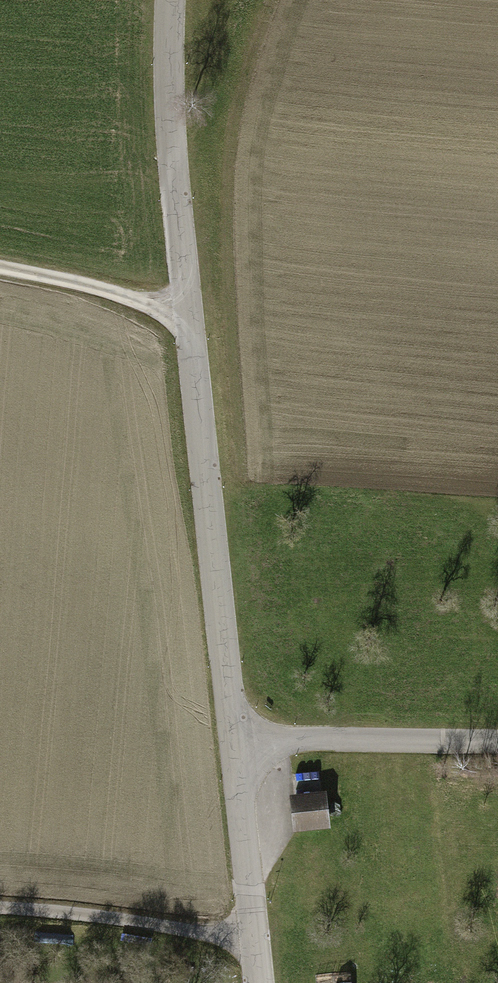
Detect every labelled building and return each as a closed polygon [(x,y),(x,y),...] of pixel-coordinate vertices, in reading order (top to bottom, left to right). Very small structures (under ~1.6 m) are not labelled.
[(293,814),(295,832),(330,828),(327,794),(292,798),(293,814)]
